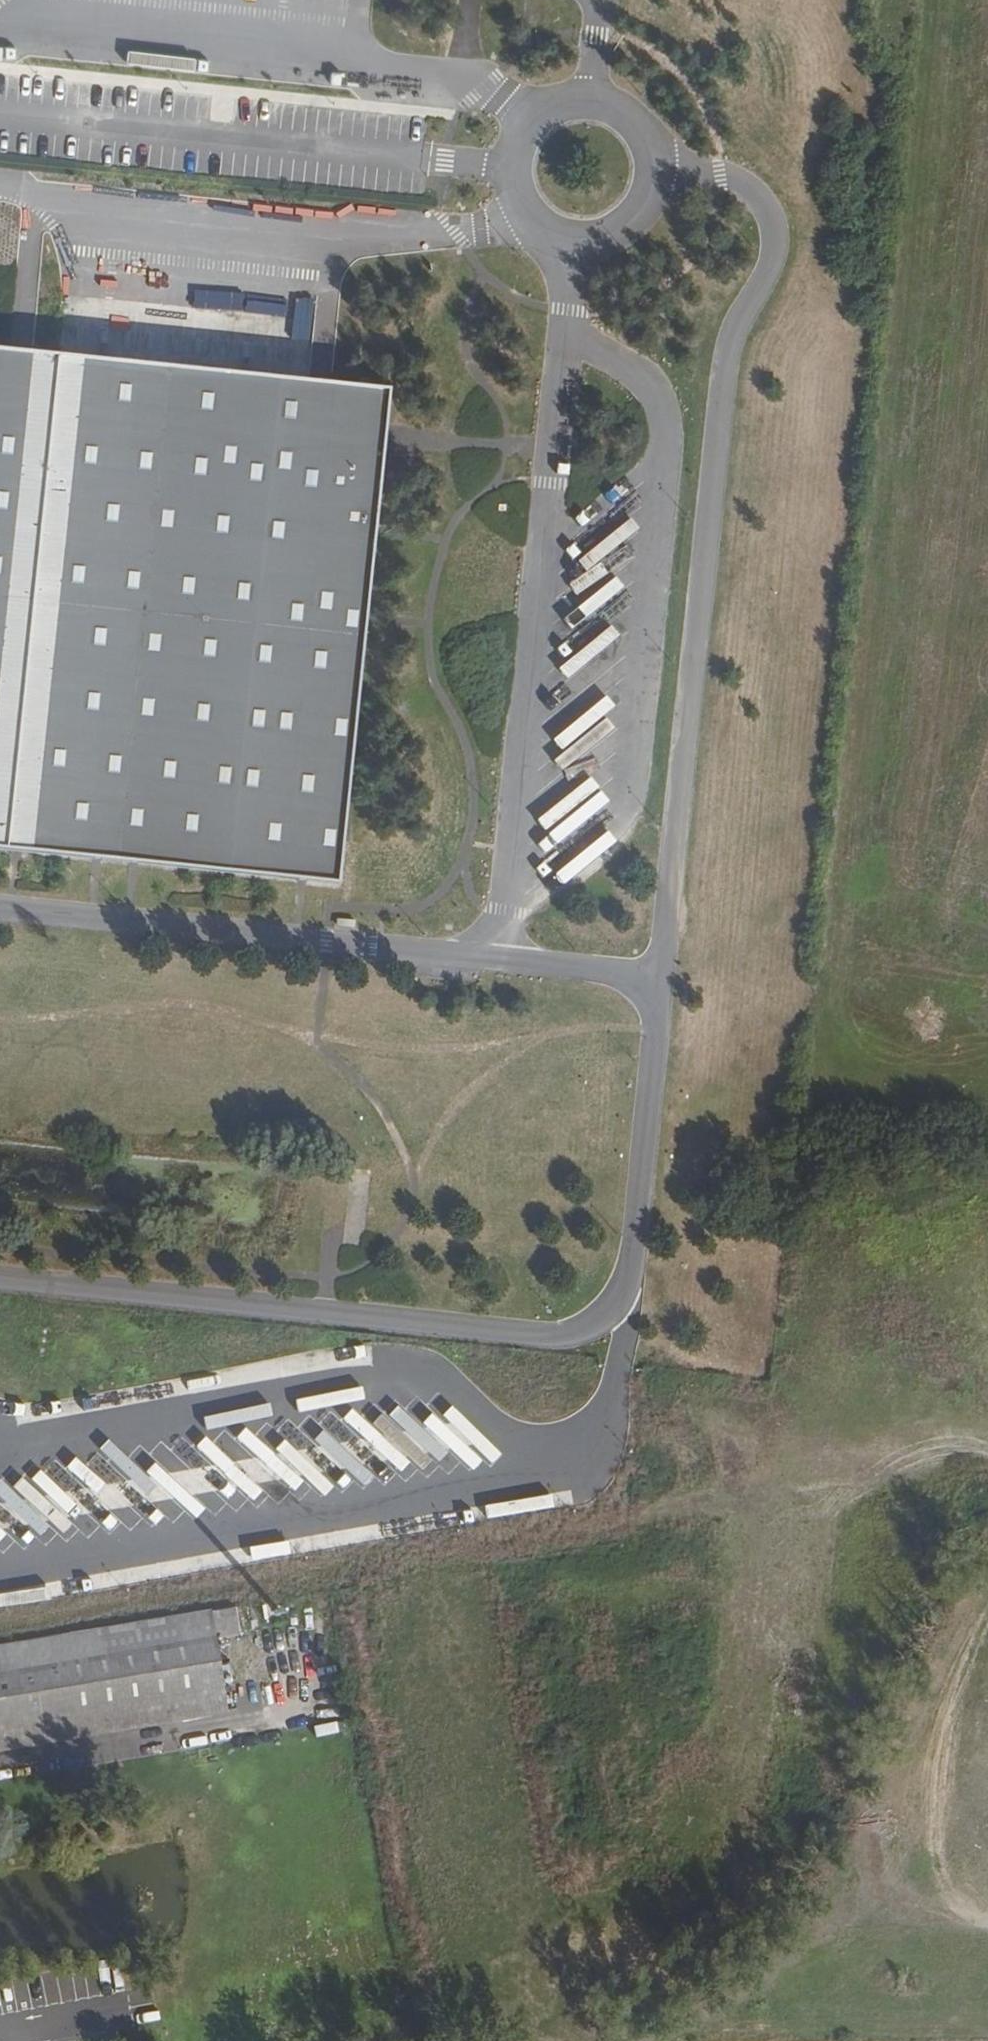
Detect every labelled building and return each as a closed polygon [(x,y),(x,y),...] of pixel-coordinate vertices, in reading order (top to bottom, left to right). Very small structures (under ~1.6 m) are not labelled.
[(401,377),(0,337),(0,837),(351,873),(401,377)] [(504,1595),(529,1590),(525,1566),(500,1570),(504,1595)] [(215,1636),(239,1633),(235,1608),(211,1612),(215,1636)] [(227,1712),(215,1636),(211,1612),(0,1648),(0,1750),(227,1712)]
